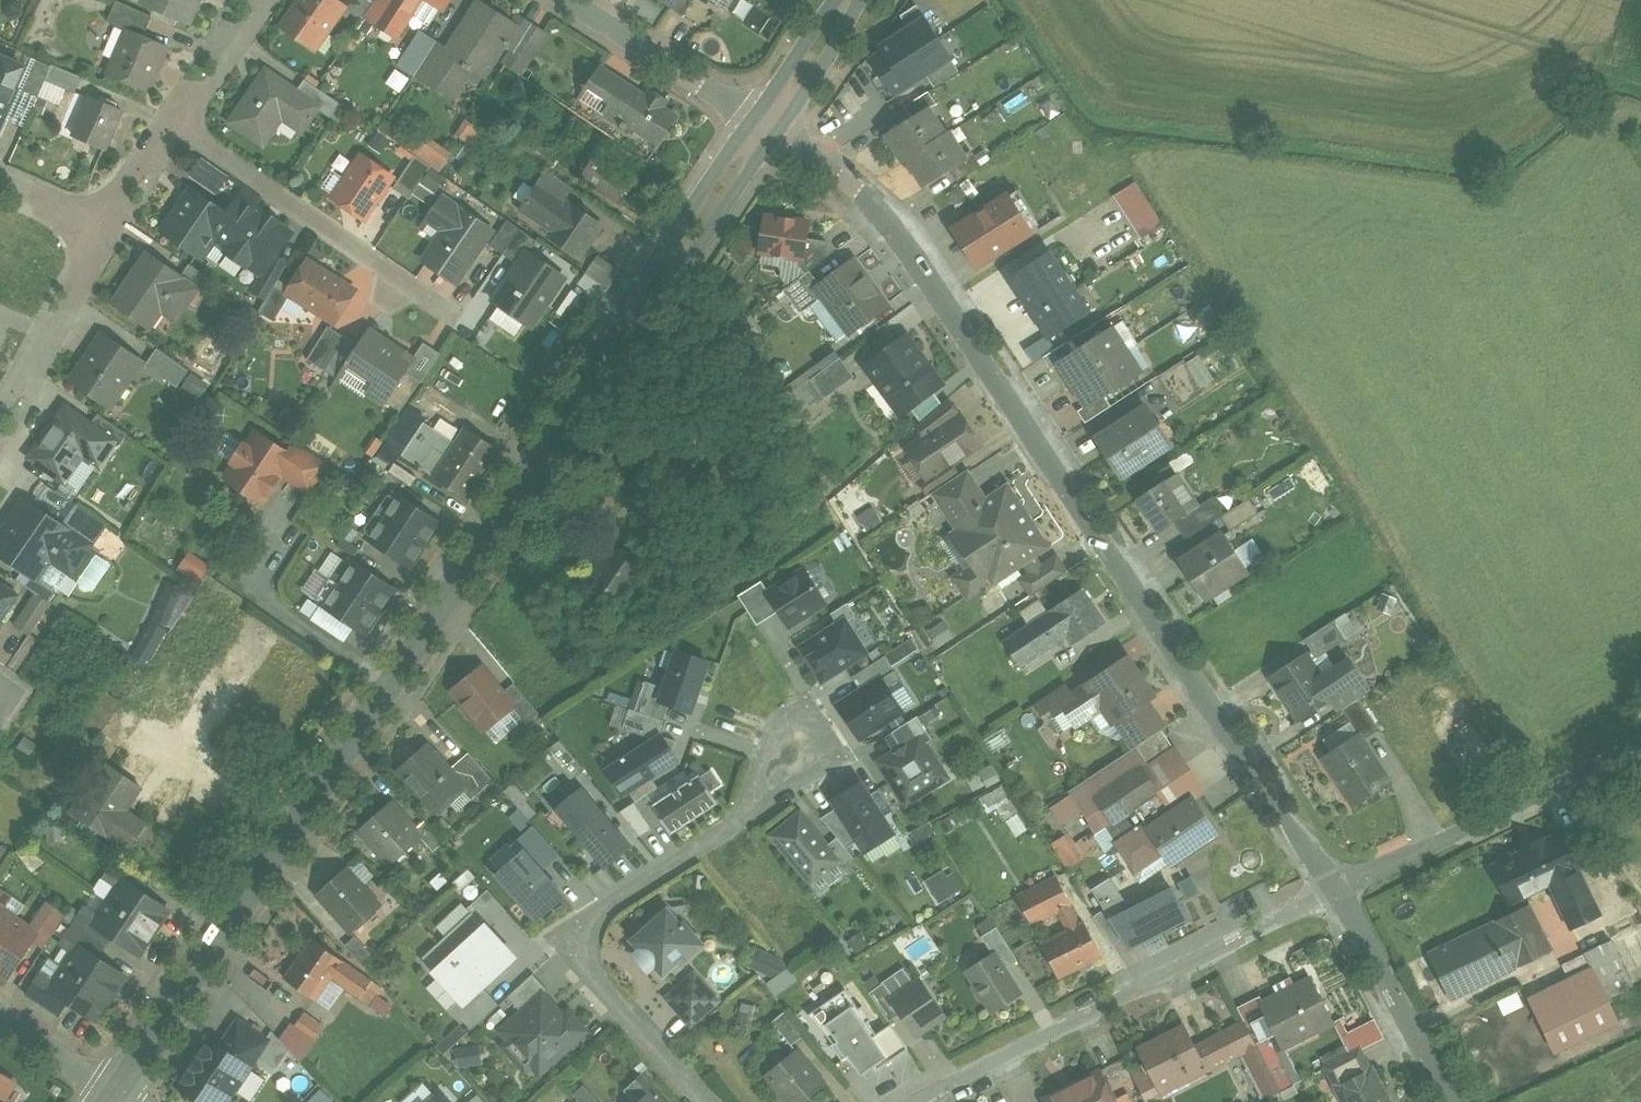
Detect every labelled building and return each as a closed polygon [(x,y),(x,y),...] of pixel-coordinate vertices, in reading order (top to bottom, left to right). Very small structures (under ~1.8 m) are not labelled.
[(144,4),(159,11),(156,16),(177,25),(179,20),(192,26),(204,0),(146,0),(144,4)] [(284,27),(316,49),(345,8),(346,6),(337,0),(303,0),(284,27)] [(346,6),(345,8),(363,20),(375,3),(371,0),(337,0),(346,6)] [(367,16),(379,24),(395,0),(378,0),(367,16)] [(379,24),(398,36),(422,0),(395,0),(379,24)] [(442,8),(445,10),(451,0),(429,0),(442,8)] [(672,8),(685,16),(695,0),(676,0),(674,4),(672,8)] [(154,17),(118,1),(109,23),(129,31),(145,38),(154,17)] [(448,54),(434,76),(436,77),(454,89),(468,67),(471,69),(472,68),(486,76),(506,44),(518,26),(514,24),(481,3),(448,54)] [(877,69),(870,73),(877,85),(885,81),(895,97),(928,76),(935,87),(960,71),(953,61),(954,60),(926,16),(924,16),(917,6),(901,16),(908,27),(879,46),(882,51),(870,58),(877,69)] [(420,36),(401,65),(416,75),(435,46),(421,37),(430,22),(434,21),(436,19),(442,8),(435,18),(433,20),(430,22),(420,36)] [(535,26),(519,16),(514,24),(518,26),(506,44),(518,52),(535,26)] [(145,38),(129,31),(110,74),(149,91),(168,48),(145,38)] [(448,54),(435,46),(417,76),(431,85),(436,77),(434,76),(448,54)] [(53,65),(38,58),(24,90),(39,97),(47,79),(53,65)] [(85,77),(54,63),(53,65),(47,79),(78,93),(85,77)] [(628,82),(602,66),(591,86),(613,100),(615,102),(628,82)] [(298,93),(268,73),(235,122),(265,143),(284,116),(304,130),(318,108),(319,107),(298,93)] [(0,79),(0,130),(19,87),(0,79)] [(344,106),(307,80),(298,93),(319,107),(318,108),(335,120),(344,106)] [(649,95),(628,82),(615,102),(613,100),(604,115),(622,125),(620,128),(624,130),(628,125),(659,145),(679,115),(664,104),(670,94),(669,94),(664,101),(650,92),(649,95)] [(929,92),(905,107),(912,118),(928,108),(929,109),(937,104),(929,92)] [(124,111),(92,97),(75,136),(107,149),(124,111)] [(912,118),(886,135),(904,163),(908,160),(942,138),(942,137),(934,126),(938,123),(929,109),(928,108),(912,118)] [(942,138),(908,160),(925,186),(951,170),(967,159),(957,145),(954,147),(946,136),(954,131),(953,130),(942,137),(942,138)] [(560,157),(529,136),(521,149),(551,169),(560,157)] [(640,172),(604,147),(585,175),(621,201),(640,172)] [(974,154),(967,159),(951,170),(958,181),(982,166),(974,154)] [(396,178),(364,156),(335,197),(368,220),(396,178)] [(418,156),(396,189),(412,200),(434,168),(418,156)] [(229,175),(205,158),(193,177),(217,194),(229,175)] [(1136,181),(1114,195),(1142,239),(1164,225),(1136,181)] [(230,216),(193,191),(166,230),(204,256),(216,238),(231,248),(228,252),(248,266),(250,262),(264,272),(265,272),(276,257),(291,235),(278,225),(280,221),(267,213),(265,216),(267,217),(255,234),(230,216)] [(572,206),(555,194),(548,205),(538,220),(555,231),(572,206)] [(1010,195),(956,229),(979,266),(1033,232),(1010,195)] [(548,205),(535,196),(525,211),(538,220),(548,205)] [(495,232),(445,199),(424,230),(425,231),(432,221),(447,232),(427,262),(459,284),(495,232)] [(265,216),(241,200),(230,216),(255,234),(267,217),(265,216)] [(603,226),(573,204),(572,206),(555,231),(552,236),(582,256),(603,226)] [(810,222),(768,216),(762,252),(804,259),(805,259),(808,238),(810,222)] [(509,221),(493,245),(505,254),(522,230),(509,221)] [(539,242),(522,230),(505,254),(520,265),(529,253),(531,254),(539,242)] [(828,241),(808,238),(805,259),(804,259),(802,267),(808,274),(812,271),(811,270),(836,252),(828,241)] [(1090,313),(1050,252),(1013,277),(1052,337),(1090,313)] [(531,254),(529,253),(520,265),(496,301),(532,326),(566,278),(531,254)] [(183,277),(149,254),(137,271),(140,273),(134,282),(131,280),(116,303),(152,327),(172,298),(186,308),(199,290),(200,288),(183,277)] [(276,257),(265,272),(264,272),(254,289),(269,298),(289,264),(276,257)] [(889,304),(855,259),(822,284),(817,287),(824,295),(851,332),(889,304)] [(356,292),(309,261),(288,293),(336,324),(356,292)] [(220,284),(191,264),(183,277),(200,288),(199,290),(211,297),(220,284)] [(808,274),(786,290),(802,312),(824,295),(817,287),(822,284),(812,271),(808,274)] [(348,339),(329,327),(307,361),(327,373),(348,339)] [(1077,351),(1060,363),(1060,364),(1074,385),(1126,351),(1125,349),(1121,352),(1109,333),(1113,331),(1112,329),(1077,351)] [(387,343),(369,331),(349,361),(377,380),(370,390),(387,402),(387,401),(406,373),(414,361),(413,360),(411,363),(384,346),(387,343)] [(141,361),(105,336),(74,380),(110,406),(141,361)] [(908,336),(867,366),(883,386),(887,383),(906,409),(901,412),(902,414),(943,383),(908,336)] [(1071,341),(1044,357),(1052,369),(1060,364),(1060,363),(1077,351),(1071,341)] [(191,370),(159,348),(147,366),(179,388),(191,370)] [(1126,351),(1074,385),(1087,405),(1088,406),(1105,395),(1139,372),(1139,371),(1135,373),(1123,355),(1127,352),(1126,351)] [(842,357),(812,379),(826,398),(856,376),(842,357)] [(1185,360),(1160,376),(1180,407),(1205,391),(1185,360)] [(406,373),(387,401),(402,411),(421,383),(406,373)] [(793,393),(782,402),(789,411),(801,403),(793,393)] [(1105,395),(1088,406),(1087,405),(1078,411),(1086,423),(1112,407),(1105,395)] [(949,399),(919,425),(928,438),(960,416),(949,399)] [(1113,429),(1098,438),(1123,476),(1172,445),(1171,443),(1169,445),(1158,427),(1161,426),(1148,406),(1128,419),(1129,421),(1114,431),(1113,429)] [(92,425),(67,407),(33,457),(66,480),(85,453),(101,464),(115,442),(115,441),(92,425)] [(130,434),(100,413),(92,425),(115,441),(115,442),(121,447),(130,434)] [(928,438),(916,445),(914,456),(920,465),(925,466),(931,476),(932,477),(952,463),(981,444),(962,415),(928,438)] [(458,443),(426,422),(404,454),(437,476),(458,443)] [(437,476),(436,477),(468,499),(501,450),(469,428),(458,443),(437,476)] [(293,456),(259,433),(249,447),(246,445),(235,461),(238,463),(229,477),(264,502),(284,472),(283,471),(293,456)] [(392,440),(381,455),(391,463),(398,456),(402,447),(392,440)] [(331,465),(303,446),(295,457),(293,456),(283,471),(284,472),(313,491),(331,465)] [(952,463),(932,477),(931,476),(922,482),(930,494),(959,474),(952,463)] [(969,473),(936,494),(954,521),(987,499),(969,473)] [(1166,482),(1138,501),(1161,534),(1189,515),(1166,482)] [(987,499),(954,521),(982,563),(964,574),(968,579),(962,583),(970,595),(986,585),(986,586),(994,581),(995,582),(1026,562),(1027,562),(1050,547),(1009,485),(987,499)] [(441,523),(398,494),(397,496),(391,497),(380,513),(427,545),(441,523)] [(1214,498),(1201,506),(1204,511),(1184,525),(1192,537),(1223,517),(1225,515),(1214,498)] [(1225,515),(1223,517),(1233,531),(1260,514),(1251,499),(1225,515)] [(8,530),(0,542),(0,551),(38,577),(55,551),(76,565),(89,546),(90,544),(64,526),(29,503),(10,531),(8,530)] [(108,524),(79,504),(64,526),(90,544),(89,546),(92,548),(108,524)] [(427,545),(380,513),(369,529),(370,535),(369,537),(412,567),(427,545)] [(1225,534),(1181,562),(1192,579),(1195,577),(1207,594),(1230,580),(1232,584),(1250,572),(1225,534)] [(645,570),(614,549),(588,586),(618,608),(645,570)] [(190,552),(176,572),(200,588),(213,567),(190,552)] [(1058,558),(1032,575),(1042,589),(1067,573),(1058,558)] [(396,589),(353,560),(352,562),(346,563),(335,580),(382,611),(396,589)] [(771,593),(770,594),(780,611),(789,625),(826,602),(806,571),(771,593)] [(382,611),(335,580),(324,596),(325,602),(324,604),(367,633),(382,611)] [(758,625),(780,611),(770,594),(771,593),(763,581),(739,596),(758,625)] [(0,582),(0,623),(19,595),(0,582)] [(152,621),(134,655),(150,666),(169,630),(166,629),(184,587),(167,583),(152,621)] [(1084,589),(1051,609),(1052,611),(1070,638),(1074,645),(1107,623),(1084,589)] [(53,603),(39,594),(17,626),(31,635),(53,603)] [(1052,611),(1006,642),(1023,668),(1070,638),(1052,611)] [(845,621),(803,648),(824,680),(866,653),(845,621)] [(1335,621),(1306,640),(1313,650),(1318,659),(1327,653),(1348,640),(1335,621)] [(1339,670),(1327,653),(1318,659),(1313,650),(1307,654),(1324,679),(1339,670)] [(667,689),(662,701),(671,704),(692,711),(708,662),(679,652),(672,673),(666,671),(660,687),(667,689)] [(1307,654),(1272,677),(1298,716),(1316,704),(1319,710),(1333,700),(1341,712),(1344,710),(1361,699),(1372,692),(1351,661),(1339,670),(1324,679),(1307,654)] [(853,678),(862,692),(896,671),(886,656),(853,678)] [(1129,657),(1088,684),(1104,708),(1114,723),(1120,720),(1144,703),(1155,697),(1129,657)] [(484,667),(455,691),(465,703),(464,709),(471,717),(477,718),(487,730),(515,707),(516,706),(504,693),(484,667)] [(862,692),(840,706),(860,738),(903,711),(888,688),(901,680),(896,671),(862,692)] [(665,720),(671,704),(662,701),(667,689),(660,687),(646,682),(636,710),(665,720)] [(516,683),(504,693),(516,706),(515,707),(528,724),(541,713),(516,683)] [(1065,684),(1036,704),(1049,722),(1056,717),(1051,710),(1073,695),(1065,684)] [(1073,695),(1051,710),(1056,717),(1064,730),(1075,722),(1077,726),(1104,708),(1088,684),(1073,695)] [(97,688),(79,720),(100,732),(118,700),(97,688)] [(1361,699),(1344,710),(1360,735),(1365,732),(1369,738),(1381,730),(1361,699)] [(1144,703),(1120,720),(1137,746),(1162,730),(1144,703)] [(636,710),(632,709),(625,728),(651,737),(648,745),(663,736),(664,736),(669,721),(665,720),(636,710)] [(919,716),(894,732),(903,747),(922,735),(928,743),(934,739),(919,716)] [(1162,730),(1137,746),(1148,763),(1151,768),(1177,751),(1162,730)] [(903,747),(881,762),(908,804),(939,785),(932,775),(933,773),(942,767),(928,743),(922,735),(903,747)] [(648,745),(642,749),(639,745),(624,754),(624,755),(622,756),(625,760),(609,770),(625,794),(631,790),(638,801),(649,794),(660,787),(652,776),(678,759),(674,753),(678,741),(664,736),(663,736),(648,745)] [(1364,739),(1347,750),(1344,746),(1325,759),(1356,807),(1391,783),(1364,739)] [(547,751),(572,781),(585,769),(561,740),(547,751)] [(450,769),(428,745),(400,770),(437,811),(461,789),(469,783),(458,771),(454,766),(450,769)] [(1137,746),(1084,782),(1106,814),(1122,838),(1147,829),(1149,828),(1135,808),(1159,792),(1143,767),(1148,763),(1137,746)] [(1172,812),(1194,797),(1203,792),(1177,751),(1151,768),(1148,763),(1143,767),(1159,792),(1172,812)] [(495,780),(474,757),(458,771),(469,783),(461,789),(472,800),(495,780)] [(142,787),(111,765),(88,803),(94,807),(85,820),(127,849),(145,823),(126,810),(142,787)] [(657,805),(655,806),(665,822),(673,833),(720,803),(702,775),(657,805)] [(1084,782),(1053,807),(1078,843),(1095,831),(1091,825),(1106,814),(1084,782)] [(848,796),(836,803),(839,808),(859,841),(865,849),(877,841),(879,843),(894,834),(863,784),(847,794),(848,796)] [(633,846),(583,786),(556,809),(606,869),(633,846)] [(979,798),(985,807),(1004,797),(998,787),(979,798)] [(1159,792),(1135,808),(1149,828),(1147,829),(1169,862),(1171,865),(1191,852),(1191,850),(1202,843),(1202,844),(1219,834),(1194,797),(1172,812),(1159,792)] [(638,801),(622,811),(643,837),(665,822),(655,806),(657,805),(649,794),(638,801)] [(393,803),(362,831),(393,865),(423,838),(424,837),(417,830),(393,803)] [(839,808),(822,818),(839,837),(848,848),(859,841),(839,808)] [(829,846),(802,813),(775,836),(814,883),(826,873),(827,874),(829,871),(840,862),(841,861),(829,846)] [(447,842),(428,821),(417,830),(424,837),(423,838),(436,852),(447,842)] [(513,846),(521,855),(525,852),(542,871),(560,854),(535,827),(513,846)] [(1147,829),(1122,838),(1115,842),(1141,881),(1169,862),(1147,829)] [(1544,840),(1520,851),(1522,854),(1515,857),(1508,855),(1502,858),(1499,865),(1495,867),(1511,902),(1551,883),(1572,927),(1574,926),(1599,914),(1578,870),(1562,835),(1545,843),(1544,840)] [(848,848),(839,837),(829,846),(841,861),(840,862),(844,867),(856,857),(848,848)] [(1065,838),(1054,844),(1068,866),(1079,860),(1065,838)] [(0,842),(0,859),(2,860),(10,848),(0,842)] [(521,855),(499,875),(538,919),(564,896),(542,871),(525,852),(521,855)] [(151,881),(119,860),(111,871),(124,880),(125,880),(144,892),(151,881)] [(317,893),(352,932),(381,906),(347,867),(317,893)] [(947,868),(924,877),(934,902),(956,893),(947,868)] [(1059,877),(1019,897),(1033,925),(1059,912),(1059,911),(1072,904),(1073,905),(1059,877)] [(1111,878),(1092,890),(1105,910),(1124,939),(1128,946),(1187,916),(1173,889),(1132,910),(1111,878)] [(1194,879),(1181,885),(1187,898),(1200,891),(1194,879)] [(144,892),(125,880),(124,880),(110,901),(156,932),(171,911),(144,892)] [(490,889),(469,908),(473,913),(475,912),(490,928),(509,910),(490,889)] [(156,932),(110,901),(96,922),(96,923),(115,936),(142,954),(156,932)] [(1073,905),(1072,904),(1059,911),(1059,912),(1069,931),(1043,943),(1060,978),(1103,956),(1086,922),(1082,924),(1073,905)] [(704,944),(669,905),(630,940),(665,979),(704,944)] [(1495,922),(1430,954),(1452,1000),(1518,968),(1553,951),(1531,905),(1495,922)] [(18,919),(0,906),(0,946),(18,919)] [(57,906),(39,933),(40,933),(35,941),(46,948),(65,919),(57,906)] [(1124,939),(1105,910),(1094,917),(1113,946),(1124,939)] [(473,913),(425,957),(462,999),(466,1003),(484,986),(516,957),(490,928),(475,912),(473,913)] [(96,922),(82,913),(75,925),(107,947),(115,936),(96,923),(96,922)] [(0,946),(0,973),(9,979),(35,941),(40,933),(39,933),(18,919),(0,946)] [(107,947),(75,925),(67,937),(80,946),(81,945),(100,958),(107,947)] [(1019,960),(998,927),(984,936),(995,954),(996,954),(1005,969),(1019,960)] [(355,936),(345,945),(362,964),(372,955),(355,936)] [(342,959),(312,938),(284,978),(315,999),(331,976),(359,995),(372,978),(343,958),(342,959)] [(1612,941),(1585,954),(1592,968),(1595,976),(1606,998),(1634,986),(1612,941)] [(751,944),(740,962),(772,980),(782,962),(751,944)] [(100,958),(81,945),(80,946),(66,967),(113,998),(127,976),(100,958)] [(1005,969),(996,954),(995,954),(969,971),(977,983),(976,987),(983,998),(987,999),(995,1011),(1021,994),(1005,969)] [(1585,954),(1563,965),(1569,979),(1592,968),(1585,954)] [(113,998),(66,967),(52,987),(52,988),(71,1001),(98,1019),(113,998)] [(773,995),(793,978),(783,967),(764,984),(773,995)] [(1592,968),(1569,979),(1573,986),(1595,976),(1592,968)] [(510,996),(524,1010),(545,990),(546,991),(550,988),(535,972),(510,996)] [(696,975),(670,998),(693,1024),(719,1001),(696,975)] [(1569,979),(1530,998),(1556,1052),(1618,1022),(1606,998),(1595,976),(1573,986),(1569,979)] [(52,987),(39,978),(29,993),(62,1015),(71,1001),(52,988),(52,987)] [(382,986),(372,978),(359,995),(369,1002),(382,986)] [(1313,979),(1295,989),(1295,990),(1284,995),(1284,994),(1263,1004),(1285,1047),(1335,1022),(1313,979)] [(946,1016),(922,980),(916,985),(911,984),(901,991),(900,996),(894,999),(894,1000),(903,1013),(918,1035),(946,1016)] [(894,999),(884,984),(871,993),(891,1021),(903,1013),(894,1000),(894,999)] [(484,986),(466,1003),(462,999),(453,1007),(474,1030),(501,1005),(484,986)] [(860,1009),(847,989),(821,1007),(831,1022),(822,1028),(835,1044),(833,1045),(844,1060),(848,1057),(863,1075),(876,1066),(892,1055),(878,1034),(870,1022),(873,1020),(864,1006),(860,1009)] [(524,1010),(501,1030),(541,1075),(591,1030),(568,1005),(563,1009),(546,991),(545,990),(524,1010)] [(1494,1002),(1501,1016),(1520,1006),(1513,993),(1494,1002)] [(806,1035),(787,1011),(774,1022),(793,1046),(806,1035)] [(323,1026),(305,1013),(295,1026),(314,1039),(323,1026)] [(269,1037),(244,1020),(224,1049),(245,1063),(244,1065),(249,1068),(269,1037)] [(1287,1061),(1266,1020),(1251,1028),(1260,1045),(1272,1069),(1287,1061)] [(1248,1022),(1227,1032),(1239,1056),(1247,1052),(1260,1045),(1251,1028),(1248,1022)] [(910,1049),(893,1024),(878,1034),(892,1055),(876,1066),(879,1070),(910,1049)] [(1186,1028),(1144,1050),(1143,1048),(1142,1049),(1164,1092),(1165,1092),(1162,1087),(1205,1065),(1208,1070),(1209,1070),(1186,1026),(1185,1027),(1186,1028)] [(1227,1032),(1206,1043),(1218,1066),(1239,1056),(1227,1032)] [(181,1084),(207,1101),(226,1101),(249,1068),(244,1065),(245,1063),(224,1049),(210,1040),(181,1084)] [(1272,1069),(1260,1045),(1247,1052),(1270,1099),(1284,1092),(1272,1069)] [(772,1072),(782,1084),(778,1087),(790,1101),(805,1101),(826,1084),(798,1051),(772,1072)] [(1361,1051),(1330,1068),(1340,1088),(1372,1072),(1361,1051)] [(1299,1084),(1287,1061),(1272,1069),(1284,1092),(1299,1084)] [(0,1071),(0,1101),(3,1101),(17,1082),(0,1071)] [(1046,1099),(1048,1101),(1117,1101),(1101,1071),(1046,1099)] [(1374,1071),(1372,1072),(1340,1088),(1339,1088),(1346,1101),(1390,1101),(1374,1071)] [(641,1077),(626,1090),(637,1101),(663,1101),(641,1077)] [(441,1091),(429,1101),(451,1101),(441,1091)] [(469,1101),(486,1101),(478,1094),(469,1101)]
